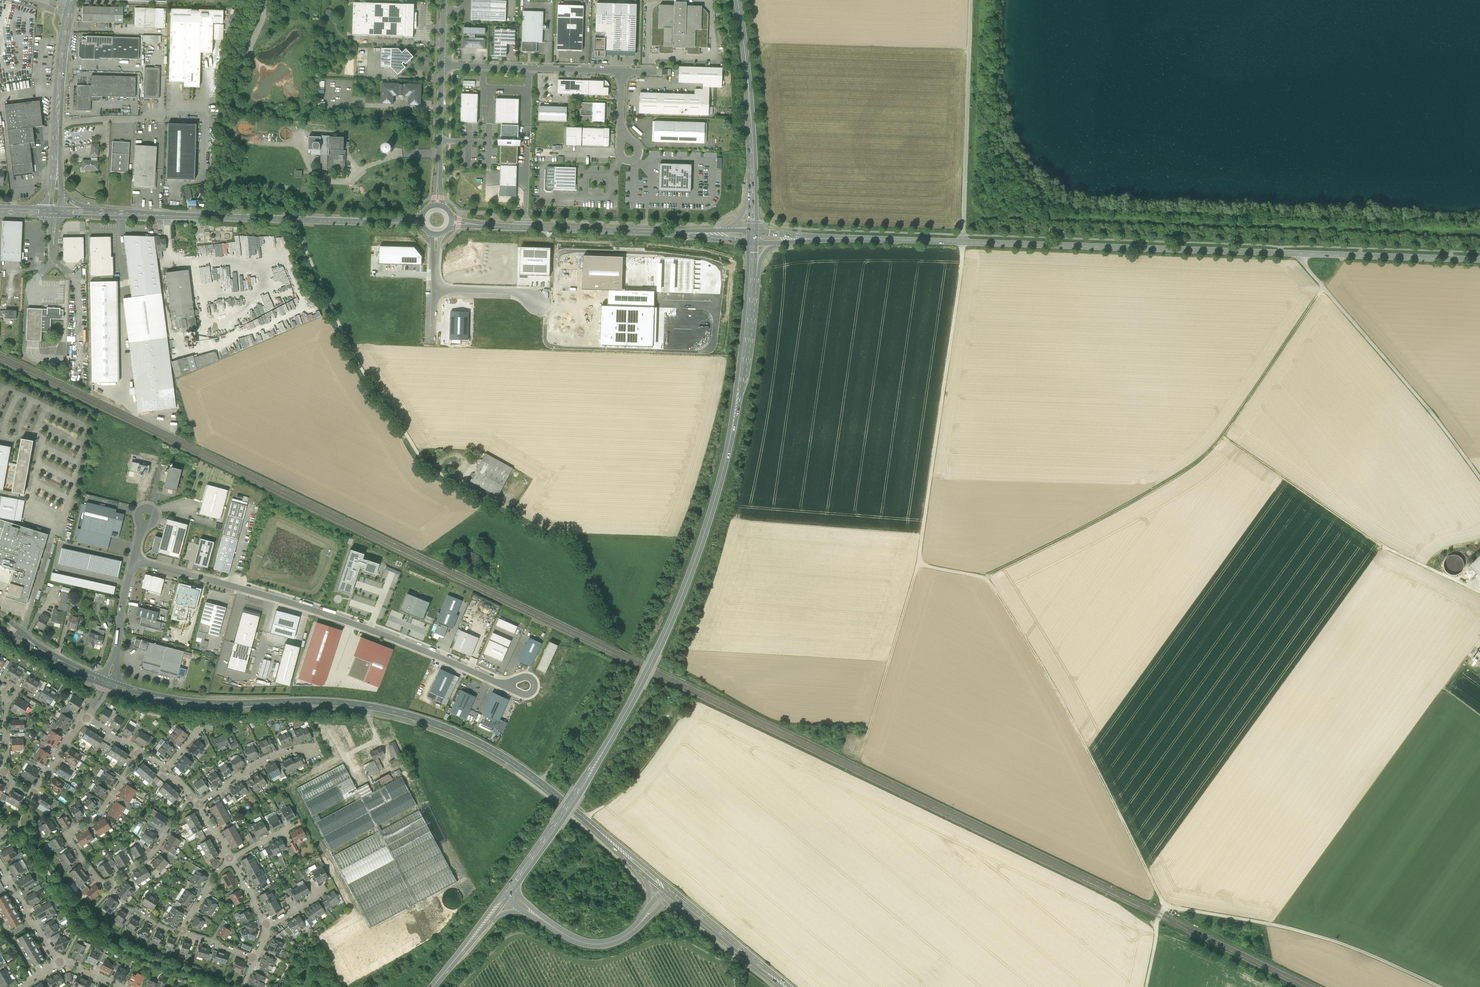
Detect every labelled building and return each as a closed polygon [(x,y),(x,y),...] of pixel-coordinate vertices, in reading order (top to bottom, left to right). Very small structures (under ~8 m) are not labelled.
[(471,20),(491,21),(492,1),(472,0),(471,20)] [(506,1),(492,1),(491,21),(506,21),(506,1)] [(353,35),(405,37),(406,5),(354,3),(353,35)] [(659,6),(659,7),(659,29),(664,29),(664,47),(673,47),(673,48),(674,48),(684,49),(685,49),(685,48),(695,48),(695,30),(701,30),(702,8),(702,7),(686,7),(686,3),(675,3),(675,6),(659,6)] [(597,4),(597,15),(637,16),(637,5),(634,5),(632,5),(597,4)] [(415,5),(406,5),(405,37),(413,37),(414,29),(414,13),(415,5)] [(558,6),(558,18),(583,19),(584,6),(558,6)] [(82,22),(114,23),(115,8),(115,7),(114,7),(114,8),(83,7),(82,22)] [(674,51),(674,48),(673,48),(673,47),(664,47),(664,29),(659,29),(659,7),(658,7),(652,12),(651,47),(659,47),(659,48),(657,48),(657,49),(658,50),(659,50),(659,53),(659,54),(671,54),(671,51),(674,51)] [(114,23),(123,23),(123,8),(115,8),(114,23)] [(134,28),(155,29),(155,9),(135,8),(134,28)] [(703,8),(702,8),(701,30),(695,30),(695,48),(685,48),(685,49),(684,49),(684,51),(687,51),(687,55),(699,55),(700,48),(707,48),(708,14),(703,8)] [(165,9),(155,9),(155,29),(165,29),(165,9)] [(171,9),(171,22),(201,23),(201,18),(213,18),(213,23),(223,24),(223,11),(171,9)] [(543,43),(543,30),(543,25),(544,12),(523,12),(522,42),(537,42),(543,43)] [(597,15),(596,39),(606,39),(605,51),(606,51),(635,52),(637,16),(597,15)] [(213,25),(213,23),(213,18),(201,18),(201,23),(171,22),(169,82),(184,82),(184,72),(200,72),(200,53),(212,53),(212,40),(213,25)] [(558,18),(557,42),(583,43),(583,19),(558,18)] [(224,25),(213,25),(212,40),(223,40),(224,25)] [(507,45),(515,45),(516,30),(495,29),(495,44),(507,45)] [(99,58),(112,59),(112,38),(112,37),(82,36),(82,41),(79,43),(79,56),(81,59),(99,60),(99,58)] [(139,38),(112,38),(112,59),(138,60),(139,38)] [(471,48),(485,49),(485,39),(475,39),(470,39),(463,39),(463,48),(469,48),(472,48),(471,48)] [(605,52),(605,51),(606,39),(596,39),(595,39),(594,52),(595,52),(599,52),(599,53),(602,53),(602,52),(605,52)] [(537,52),(537,42),(522,42),(522,52),(528,52),(528,51),(531,51),(531,52),(537,52)] [(582,51),(583,43),(557,42),(557,50),(582,51)] [(494,56),(499,56),(502,56),(507,57),(507,45),(495,44),(494,51),(494,56)] [(368,48),(358,48),(357,66),(367,66),(368,48)] [(381,67),(391,68),(392,68),(392,49),(382,49),(381,67)] [(399,49),(392,49),(392,68),(391,68),(398,75),(406,68),(403,64),(404,63),(406,64),(414,57),(407,50),(403,53),(399,49)] [(679,83),(691,83),(692,67),(679,67),(679,83)] [(723,68),(692,67),(691,83),(703,84),(722,84),(723,69),(723,68)] [(144,98),(159,99),(160,68),(145,68),(144,98)] [(199,88),(200,72),(184,72),(184,82),(184,87),(199,88)] [(91,76),(91,86),(91,96),(91,101),(99,101),(102,98),(102,97),(135,98),(136,77),(91,76)] [(558,94),(588,95),(589,81),(558,80),(558,94)] [(609,96),(609,88),(604,88),(604,82),(589,81),(588,95),(609,96)] [(409,105),(421,106),(422,85),(405,84),(405,85),(399,85),(399,84),(382,84),(381,104),(393,105),(394,96),(399,96),(404,96),(409,97),(409,105)] [(90,111),(91,101),(91,96),(91,86),(76,85),(76,95),(76,100),(75,111),(90,111)] [(700,116),(701,105),(701,95),(695,95),(640,93),(639,114),(700,116)] [(461,122),(477,122),(478,95),(462,94),(462,97),(461,122)] [(703,95),(701,95),(701,105),(704,105),(704,104),(709,104),(709,95),(703,95)] [(502,123),(502,125),(517,126),(517,124),(518,124),(519,100),(518,99),(496,99),(496,123),(502,123)] [(4,105),(7,131),(28,128),(33,128),(42,126),(39,101),(7,105),(6,105),(4,105)] [(580,115),(593,116),(593,103),(581,103),(580,115)] [(592,122),(605,122),(605,104),(593,103),(593,116),(592,122)] [(700,116),(709,116),(709,115),(709,107),(709,104),(704,104),(704,105),(701,105),(700,116)] [(567,107),(539,107),(539,121),(567,121),(567,107)] [(654,142),(705,143),(705,123),(655,122),(654,142)] [(166,180),(195,180),(196,125),(168,124),(166,180)] [(501,125),(501,140),(518,141),(518,138),(519,126),(517,126),(502,125),(501,125)] [(7,131),(9,145),(29,143),(28,128),(7,131)] [(596,147),(607,147),(609,146),(610,133),(610,129),(567,128),(566,146),(596,147)] [(281,139),(284,140),(287,140),(289,139),(291,136),(291,133),(289,131),(287,129),(284,129),(281,130),(280,133),(279,136),(281,139)] [(321,136),(321,137),(321,151),(321,155),(330,155),(330,150),(330,137),(330,136),(321,136)] [(308,150),(312,150),(321,151),(321,137),(309,137),(308,150)] [(330,137),(330,150),(344,151),(344,147),(350,147),(350,142),(344,142),(345,138),(330,137)] [(113,142),(112,154),(129,155),(130,143),(113,142)] [(12,165),(32,163),(32,160),(30,148),(29,143),(9,145),(12,165)] [(393,152),(393,149),(391,146),(387,145),(384,147),(383,150),(384,153),(387,155),(390,155),(393,152)] [(500,164),(502,164),(516,164),(518,164),(518,163),(518,146),(501,145),(500,164)] [(134,186),(154,187),(156,147),(136,146),(134,186)] [(346,151),(344,151),(330,150),(330,155),(321,155),(321,163),(323,163),(323,170),(345,171),(346,151)] [(128,173),(129,155),(112,154),(111,172),(128,173)] [(98,161),(97,161),(91,161),(83,161),(83,167),(86,167),(85,170),(97,170),(98,161)] [(33,173),(32,163),(12,165),(13,175),(33,173)] [(516,166),(516,164),(502,164),(502,166),(501,166),(500,186),(516,187),(517,166),(516,166)] [(692,165),(660,164),(659,191),(691,192),(692,165)] [(551,192),(554,189),(555,168),(551,167),(548,167),(546,169),(546,177),(544,178),(546,180),(545,190),(547,191),(551,192)] [(555,167),(555,168),(554,189),(576,190),(576,168),(555,167)] [(188,209),(196,209),(196,201),(189,201),(188,201),(188,209)] [(24,253),(21,253),(22,222),(2,221),(1,261),(21,262),(24,262),(24,253)] [(161,294),(157,259),(156,252),(154,237),(124,236),(132,298),(161,294)] [(89,238),(90,276),(113,276),(113,257),(111,257),(111,237),(89,238)] [(155,237),(157,251),(166,250),(165,238),(165,237),(155,237)] [(83,238),(63,238),(63,260),(66,263),(77,263),(80,260),(84,260),(83,238)] [(479,245),(479,247),(479,262),(478,280),(514,282),(515,246),(479,245)] [(453,261),(479,262),(479,247),(460,246),(453,253),(453,261)] [(415,247),(380,247),(379,264),(422,265),(422,257),(415,247)] [(521,248),(520,276),(528,276),(550,276),(551,248),(521,248)] [(582,290),(608,290),(622,291),(623,257),(583,256),(582,290)] [(286,273),(284,268),(274,271),(276,276),(286,273)] [(176,321),(177,333),(183,332),(188,331),(194,330),(196,330),(195,319),(193,300),(192,300),(188,270),(166,273),(172,322),(176,321)] [(90,283),(92,383),(119,382),(117,282),(90,283)] [(608,290),(608,306),(654,308),(655,292),(622,291),(608,290)] [(176,408),(161,294),(132,298),(123,299),(135,389),(130,390),(130,395),(135,394),(138,413),(176,408)] [(654,308),(608,306),(601,306),(600,346),(653,347),(654,308)] [(47,309),(42,309),(42,332),(50,333),(51,319),(63,320),(63,318),(64,318),(64,316),(63,316),(63,310),(60,310),(60,308),(48,308),(47,308),(47,309)] [(41,341),(42,332),(42,309),(27,309),(26,341),(41,341)] [(5,319),(16,319),(16,311),(5,310),(5,311),(5,314),(5,319)] [(451,312),(451,321),(455,321),(455,318),(469,318),(469,312),(451,312)] [(468,340),(469,318),(455,318),(455,321),(451,321),(450,340),(460,340),(468,340)] [(189,339),(195,338),(194,330),(188,331),(183,332),(183,337),(188,336),(189,339)] [(187,339),(188,347),(196,346),(195,338),(189,339),(187,339)] [(205,356),(208,365),(218,360),(216,353),(205,356)] [(187,373),(197,369),(194,359),(193,356),(183,359),(187,373)] [(205,356),(194,359),(197,369),(208,365),(205,356)] [(176,378),(187,373),(183,359),(171,362),(176,378)] [(21,439),(12,492),(19,494),(23,494),(33,441),(21,439)] [(3,491),(3,490),(11,447),(0,445),(0,490),(3,491)] [(472,480),(498,495),(513,469),(486,454),(472,480)] [(150,466),(132,462),(129,471),(147,476),(150,466)] [(168,467),(163,488),(176,491),(181,470),(168,467)] [(125,486),(105,482),(104,489),(123,493),(125,486)] [(198,495),(204,497),(207,485),(201,483),(198,495)] [(204,497),(199,514),(220,520),(228,490),(207,485),(204,497)] [(2,496),(0,506),(0,520),(5,521),(13,524),(14,520),(18,500),(19,494),(12,492),(3,490),(3,491),(0,490),(0,496),(2,496)] [(232,499),(228,515),(243,520),(248,503),(232,499)] [(25,501),(18,500),(14,520),(21,521),(25,501)] [(86,505),(116,512),(116,510),(87,503),(86,505)] [(86,505),(82,504),(73,541),(75,541),(76,536),(78,537),(80,530),(80,529),(78,529),(82,512),(84,513),(86,505)] [(104,536),(110,537),(112,528),(119,530),(123,515),(124,515),(124,514),(116,512),(86,505),(84,513),(80,529),(80,530),(104,536)] [(111,537),(118,539),(124,515),(123,515),(119,530),(112,528),(110,537),(111,537)] [(228,515),(222,536),(238,540),(243,520),(228,515)] [(167,519),(162,538),(158,553),(179,559),(188,525),(167,519)] [(0,539),(0,550),(11,554),(17,533),(25,535),(32,537),(34,530),(13,524),(5,521),(3,528),(3,529),(0,539)] [(34,530),(32,537),(46,541),(48,535),(34,530)] [(78,537),(77,542),(108,549),(107,549),(108,544),(103,540),(104,536),(80,530),(78,537)] [(11,554),(18,556),(25,535),(17,533),(11,554)] [(14,570),(13,574),(12,577),(8,588),(8,590),(8,591),(7,591),(7,592),(6,592),(6,594),(5,598),(27,604),(46,541),(32,537),(25,535),(18,556),(14,570)] [(108,549),(111,537),(110,537),(104,536),(103,540),(108,544),(107,549),(108,549)] [(158,554),(158,553),(162,538),(155,536),(152,550),(149,551),(151,553),(153,554),(153,553),(158,554)] [(229,574),(238,540),(222,536),(213,569),(229,574)] [(193,565),(207,568),(214,542),(200,539),(193,565)] [(60,556),(120,569),(122,561),(62,548),(60,556)] [(11,554),(0,550),(0,565),(14,570),(18,556),(11,554)] [(350,550),(337,590),(350,595),(358,570),(362,571),(361,572),(374,577),(379,564),(365,560),(362,559),(364,554),(350,550)] [(1462,559),(1459,556),(1455,555),(1451,555),(1448,557),(1445,560),(1444,563),(1444,567),(1446,571),(1449,574),(1452,575),(1456,575),(1460,573),(1462,570),(1464,566),(1464,563),(1462,559)] [(120,569),(60,556),(58,564),(118,577),(120,569)] [(1479,577),(1479,556),(1470,566),(1479,577)] [(12,577),(13,574),(5,572),(0,570),(0,581),(8,583),(10,576),(12,577)] [(115,587),(52,573),(50,580),(114,594),(115,587)] [(142,589),(160,594),(164,579),(146,574),(145,575),(143,579),(143,580),(142,581),(142,582),(142,583),(141,588),(142,589)] [(190,608),(195,609),(200,590),(180,585),(175,604),(176,604),(190,608)] [(40,603),(44,605),(50,587),(46,586),(40,603)] [(69,606),(69,605),(66,604),(69,594),(62,592),(58,609),(64,611),(67,612),(69,606)] [(94,602),(103,604),(105,596),(96,593),(94,602)] [(407,593),(400,611),(423,620),(430,603),(423,600),(423,598),(423,599),(415,596),(416,595),(415,595),(415,596),(407,593)] [(475,599),(479,601),(480,597),(474,594),(471,602),(473,602),(475,599)] [(448,595),(442,609),(457,615),(462,601),(448,595)] [(206,602),(198,632),(206,634),(218,637),(226,608),(212,604),(213,602),(207,600),(206,602)] [(176,604),(172,618),(183,621),(184,620),(187,621),(188,617),(187,616),(189,611),(190,608),(176,604)] [(142,617),(156,621),(158,613),(138,607),(136,616),(142,617)] [(54,626),(60,627),(61,624),(64,611),(58,609),(55,608),(51,621),(55,623),(54,626)] [(242,612),(241,616),(245,617),(246,613),(259,616),(260,613),(243,608),(242,612)] [(458,615),(457,615),(442,609),(436,623),(439,624),(448,627),(453,629),(458,615)] [(300,618),(277,611),(270,632),(294,639),(300,618)] [(36,625),(43,629),(49,618),(48,617),(49,616),(44,613),(44,615),(43,614),(36,625)] [(241,616),(238,626),(256,631),(260,617),(259,616),(246,613),(245,617),(241,616)] [(68,627),(76,629),(77,624),(78,624),(79,623),(78,622),(79,618),(75,617),(71,616),(68,627)] [(140,625),(159,631),(161,622),(156,621),(142,617),(140,625)] [(518,626),(499,618),(496,626),(514,634),(518,626)] [(318,623),(301,675),(322,682),(339,630),(318,623)] [(448,627),(439,624),(435,633),(440,635),(444,637),(448,627)] [(238,626),(234,643),(251,648),(256,631),(238,626)] [(461,630),(453,649),(467,655),(475,636),(461,630)] [(87,646),(93,648),(94,643),(101,645),(104,637),(103,637),(97,635),(90,633),(87,646)] [(493,633),(490,640),(508,648),(512,641),(493,633)] [(479,638),(475,636),(467,655),(472,657),(479,638)] [(393,650),(363,638),(349,675),(378,687),(393,650)] [(542,643),(529,638),(519,661),(531,667),(542,643)] [(204,639),(202,639),(201,643),(200,649),(206,650),(208,642),(204,640),(204,639)] [(148,642),(141,640),(139,649),(146,651),(148,642)] [(508,648),(490,640),(484,654),(502,662),(508,648)] [(272,641),(270,648),(282,651),(284,644),(272,641)] [(546,673),(559,645),(550,641),(537,669),(546,673)] [(152,672),(159,674),(165,653),(166,647),(148,642),(146,651),(142,667),(141,668),(141,669),(142,669),(142,670),(152,672)] [(234,643),(232,651),(249,655),(251,648),(234,643)] [(299,647),(285,643),(274,682),(289,686),(299,647)] [(169,654),(165,653),(159,674),(177,679),(177,676),(180,668),(182,657),(184,652),(170,648),(169,654)] [(244,673),(249,655),(232,651),(227,668),(244,673)] [(271,677),(274,665),(271,664),(263,662),(261,675),(271,677)] [(6,675),(11,679),(17,669),(12,666),(11,666),(9,670),(6,675)] [(177,676),(184,678),(187,670),(180,668),(177,676)] [(22,673),(17,669),(11,679),(17,682),(20,676),(22,673)] [(428,696),(447,705),(459,677),(441,669),(428,696)] [(23,686),(28,689),(34,680),(29,676),(26,680),(23,686)] [(40,683),(34,680),(28,689),(34,692),(37,686),(40,683)] [(39,697),(45,700),(51,690),(45,687),(44,690),(39,697)] [(57,693),(51,690),(45,700),(51,704),(57,693)] [(451,712),(466,719),(476,697),(461,690),(451,712)] [(509,700),(493,692),(482,714),(486,716),(488,717),(489,715),(493,718),(493,719),(496,720),(498,721),(499,722),(500,720),(509,700)] [(70,701),(69,701),(80,708),(80,707),(83,702),(73,695),(70,701)] [(11,710),(18,714),(21,710),(24,712),(29,705),(18,698),(11,710)] [(79,708),(80,708),(69,701),(66,707),(70,710),(76,713),(79,708)] [(99,718),(106,722),(109,718),(111,713),(105,709),(102,714),(100,714),(100,715),(100,716),(100,717),(99,718)] [(62,714),(58,719),(69,725),(72,720),(66,716),(62,713),(62,714)] [(486,716),(482,724),(487,726),(492,728),(496,720),(493,719),(493,718),(489,715),(488,717),(486,716)] [(111,725),(118,730),(123,721),(116,716),(113,721),(111,725)] [(65,730),(69,725),(58,719),(55,724),(58,726),(65,730)] [(11,721),(11,729),(19,729),(19,728),(24,728),(23,721),(18,721),(11,721)] [(123,733),(129,737),(132,732),(135,728),(128,724),(123,733)] [(179,728),(185,733),(189,729),(184,725),(183,727),(181,726),(179,728)] [(178,727),(174,732),(183,740),(185,738),(185,737),(187,734),(185,733),(179,728),(178,727)] [(296,736),(299,742),(306,739),(307,741),(312,739),(310,734),(307,728),(302,730),(295,733),(296,736)] [(82,738),(87,741),(93,732),(92,732),(90,730),(90,731),(88,729),(85,734),(82,738)] [(51,731),(48,736),(58,742),(61,737),(51,731)] [(95,734),(93,732),(87,741),(92,744),(98,736),(97,735),(95,733),(95,734)] [(135,741),(144,746),(147,742),(150,737),(141,732),(135,741)] [(182,742),(183,740),(174,732),(170,737),(171,738),(177,743),(179,744),(181,742),(182,742)] [(280,745),(282,745),(292,740),(291,738),(288,732),(288,733),(287,733),(282,735),(278,737),(280,741),(279,743),(280,745)] [(205,746),(206,747),(210,743),(205,735),(200,741),(205,746)] [(216,744),(218,749),(223,746),(222,745),(228,742),(229,743),(225,735),(221,736),(221,737),(215,740),(214,740),(216,744)] [(54,748),(58,742),(48,736),(44,741),(54,748)] [(99,736),(98,736),(92,744),(98,748),(99,746),(102,741),(103,739),(101,737),(99,736)] [(13,750),(15,752),(16,750),(21,750),(21,746),(23,746),(23,739),(19,739),(17,738),(15,740),(12,740),(12,751),(13,750)] [(259,743),(263,753),(274,748),(273,746),(269,738),(268,738),(267,738),(266,739),(265,740),(259,743)] [(158,750),(165,741),(163,739),(155,748),(158,750)] [(190,749),(196,755),(199,752),(200,753),(203,750),(202,749),(205,746),(200,741),(199,740),(196,743),(195,743),(193,745),(193,746),(190,749)] [(166,742),(162,746),(172,754),(173,753),(173,751),(175,749),(174,748),(168,744),(166,742)] [(389,744),(392,751),(398,748),(395,742),(389,744)] [(108,754),(113,757),(119,749),(118,748),(116,746),(116,747),(113,745),(112,747),(108,753),(108,754)] [(170,756),(172,754),(162,746),(158,751),(160,753),(166,758),(167,759),(169,756),(170,756)] [(245,751),(249,760),(258,756),(256,751),(253,746),(248,748),(248,749),(245,751)] [(370,753),(374,760),(377,759),(384,755),(381,747),(370,753)] [(40,748),(37,754),(47,760),(50,754),(45,751),(40,748)] [(390,762),(392,767),(404,762),(398,748),(392,751),(396,759),(390,762)] [(65,759),(76,766),(82,756),(77,753),(71,749),(65,759)] [(119,749),(113,757),(118,761),(124,752),(123,751),(121,750),(119,749)] [(124,752),(118,761),(123,764),(128,757),(129,755),(126,753),(127,753),(125,752),(124,752)] [(43,765),(47,760),(37,754),(34,759),(43,765)] [(184,756),(180,761),(188,768),(193,763),(184,756)] [(236,768),(236,769),(244,763),(243,763),(240,758),(239,756),(232,762),(236,768)] [(285,768),(288,773),(302,765),(302,764),(302,763),(299,757),(299,756),(297,756),(291,759),(291,758),(289,758),(283,761),(282,763),(285,768)] [(377,759),(374,760),(379,771),(383,769),(377,759)] [(369,776),(379,771),(374,760),(364,765),(369,776)] [(184,773),(188,768),(180,761),(175,766),(182,771),(184,773)] [(136,771),(140,775),(147,767),(146,767),(147,766),(145,765),(144,765),(142,763),(139,767),(136,771)] [(229,769),(225,763),(219,768),(226,778),(227,776),(228,777),(231,775),(230,774),(232,773),(229,769)] [(266,768),(271,778),(279,774),(281,773),(279,770),(275,763),(266,768)] [(315,822),(361,798),(356,789),(343,763),(297,788),(315,822)] [(24,770),(36,777),(39,771),(32,766),(28,764),(25,770),(24,770)] [(60,775),(68,780),(73,772),(69,770),(62,765),(60,768),(59,769),(57,771),(58,772),(61,774),(60,775)] [(173,770),(179,775),(182,771),(175,766),(173,770)] [(140,775),(145,779),(152,771),(151,771),(151,770),(149,769),(147,767),(140,775)] [(36,778),(36,777),(24,770),(21,776),(24,778),(32,783),(36,778)] [(113,780),(114,779),(112,778),(113,777),(108,773),(104,771),(100,777),(111,784),(111,783),(112,784),(113,781),(113,780)] [(152,772),(152,771),(145,779),(150,783),(152,781),(155,776),(156,775),(154,773),(153,771),(152,772)] [(208,778),(214,786),(221,781),(220,779),(215,773),(214,772),(211,775),(211,776),(208,778)] [(256,774),(253,776),(261,787),(267,783),(263,777),(260,773),(257,775),(256,774)] [(378,780),(381,785),(392,779),(389,774),(378,780)] [(255,791),(261,787),(253,776),(250,777),(251,779),(248,781),(251,785),(255,791)] [(402,776),(372,792),(361,798),(315,822),(330,851),(371,829),(374,834),(333,856),(363,914),(371,928),(457,882),(421,812),(419,810),(381,830),(378,826),(417,805),(402,776)] [(49,787),(59,793),(64,785),(54,779),(53,780),(52,780),(52,782),(49,787)] [(193,785),(198,791),(200,794),(208,788),(205,784),(203,781),(201,779),(193,785)] [(159,791),(163,795),(170,787),(170,786),(168,784),(168,785),(165,783),(165,784),(161,788),(159,791)] [(242,783),(236,787),(242,795),(245,793),(245,792),(247,791),(245,788),(242,783)] [(367,783),(356,789),(361,798),(372,792),(367,783)] [(105,793),(106,792),(104,791),(105,789),(100,786),(96,784),(92,790),(103,797),(103,796),(104,796),(105,794),(105,793)] [(124,788),(123,790),(132,797),(136,791),(135,790),(128,785),(127,785),(125,788),(124,788)] [(163,795),(168,799),(175,791),(174,790),(173,788),(172,789),(170,787),(163,795)] [(236,799),(242,795),(236,787),(230,791),(234,796),(236,799)] [(6,801),(12,804),(18,793),(13,790),(6,801)] [(129,802),(132,797),(123,790),(121,793),(122,793),(120,797),(129,802)] [(175,791),(168,799),(173,803),(175,800),(179,796),(179,795),(177,793),(178,793),(176,791),(175,791)] [(23,797),(18,793),(12,804),(17,807),(20,803),(23,797)] [(38,803),(40,804),(47,808),(48,808),(49,806),(50,806),(53,802),(52,802),(43,796),(41,799),(40,799),(38,801),(38,803)] [(94,808),(95,807),(94,806),(95,805),(91,800),(88,797),(83,802),(91,811),(91,810),(92,811),(95,809),(94,808)] [(120,797),(118,799),(131,807),(132,805),(129,802),(120,797)] [(129,810),(131,807),(118,799),(116,802),(125,808),(129,810)] [(113,805),(112,807),(122,814),(122,812),(125,808),(116,802),(114,805),(113,805)] [(210,808),(212,812),(223,807),(221,802),(215,805),(210,808)] [(50,810),(48,808),(47,808),(40,804),(38,808),(47,814),(50,810)] [(80,817),(81,816),(81,815),(82,814),(79,809),(77,805),(70,809),(77,819),(78,820),(81,818),(80,817)] [(286,821),(287,822),(291,820),(290,819),(295,817),(289,806),(287,807),(286,806),(282,808),(283,809),(280,811),(281,813),(286,821)] [(118,819),(122,814),(112,807),(110,810),(111,810),(109,814),(118,819)] [(225,811),(223,807),(212,812),(215,817),(225,811)] [(228,815),(225,811),(215,817),(217,821),(228,815)] [(268,819),(275,815),(274,812),(264,817),(268,823),(269,822),(268,819)] [(152,821),(162,827),(167,819),(157,813),(155,817),(152,821)] [(185,818),(188,823),(197,818),(196,817),(197,817),(196,815),(195,815),(194,813),(185,818)] [(58,820),(63,829),(71,824),(68,818),(66,815),(58,820)] [(230,819),(228,815),(217,821),(220,826),(225,823),(230,820),(230,819)] [(269,822),(273,829),(281,825),(278,819),(276,815),(275,815),(268,819),(269,822)] [(106,820),(111,828),(115,824),(108,817),(106,820)] [(188,823),(190,828),(200,823),(199,823),(200,822),(198,820),(197,818),(188,823)] [(101,820),(99,822),(105,832),(111,828),(106,820),(105,819),(102,821),(101,820)] [(43,829),(46,834),(49,833),(55,829),(50,820),(41,826),(38,827),(39,828),(41,831),(43,829)] [(255,830),(259,837),(268,832),(262,820),(255,823),(252,825),(255,830)] [(99,835),(105,832),(99,822),(96,823),(97,824),(93,826),(94,827),(97,833),(99,835)] [(152,832),(154,828),(147,823),(145,826),(148,828),(147,829),(152,832)] [(200,824),(200,823),(190,828),(193,833),(193,834),(195,833),(201,829),(202,829),(201,826),(202,826),(200,824)] [(223,831),(225,835),(236,830),(233,825),(228,828),(223,831)] [(292,836),(295,842),(298,840),(298,841),(302,839),(302,838),(305,836),(301,828),(291,833),(293,836),(292,836)] [(146,841),(151,844),(152,841),(154,841),(155,839),(155,837),(156,835),(152,832),(147,829),(145,833),(141,838),(146,841)] [(84,831),(81,832),(88,842),(90,841),(94,839),(93,838),(90,832),(88,830),(85,832),(84,831)] [(225,835),(227,840),(238,834),(236,830),(225,835)] [(82,846),(88,842),(81,832),(79,834),(79,835),(76,837),(79,842),(82,846)] [(227,840),(230,844),(240,839),(238,834),(227,840)] [(172,835),(168,842),(177,848),(181,841),(175,838),(172,835)] [(50,841),(55,850),(62,846),(65,844),(60,836),(50,841)] [(139,844),(141,848),(142,847),(144,844),(140,841),(138,839),(136,842),(138,844),(139,844)] [(200,844),(203,849),(212,844),(212,843),(211,841),(209,839),(207,840),(202,843),(200,844)] [(243,843),(240,839),(230,844),(232,849),(238,846),(242,843),(243,843)] [(281,839),(275,842),(280,851),(286,848),(281,839)] [(169,851),(173,853),(174,851),(175,851),(177,848),(168,842),(164,848),(169,851)] [(280,852),(280,851),(275,842),(269,845),(270,847),(272,852),(273,853),(272,854),(273,855),(275,856),(276,855),(276,854),(280,852)] [(134,854),(136,858),(144,853),(141,848),(139,844),(138,844),(131,849),(132,851),(132,852),(133,854),(134,854)] [(203,849),(206,855),(215,850),(215,849),(214,847),(213,847),(212,844),(203,849)] [(1,853),(6,861),(13,857),(17,855),(12,847),(6,850),(1,853)] [(64,867),(69,864),(75,860),(68,850),(64,853),(62,854),(60,856),(63,861),(61,862),(64,867)] [(215,850),(206,855),(209,860),(218,855),(217,853),(217,852),(216,850),(215,850)] [(118,863),(120,867),(129,862),(125,855),(123,852),(117,856),(115,857),(118,863)] [(160,855),(156,859),(165,867),(169,863),(160,855)] [(242,864),(243,866),(254,860),(251,855),(247,858),(241,861),(242,863),(242,864)] [(9,867),(14,876),(20,873),(24,871),(23,869),(26,867),(22,859),(9,867)] [(107,862),(111,868),(116,865),(112,859),(107,862)] [(160,872),(165,867),(156,859),(151,863),(157,868),(160,872)] [(245,868),(246,871),(257,865),(254,860),(243,866),(244,868),(245,868)] [(104,876),(105,876),(108,875),(108,873),(112,871),(111,868),(107,862),(99,867),(104,876)] [(247,874),(248,876),(259,870),(257,865),(246,871),(247,873),(247,874)] [(315,876),(318,883),(321,881),(322,882),(322,881),(323,881),(324,881),(324,880),(327,878),(321,865),(316,868),(317,868),(312,871),(315,876)] [(79,885),(79,886),(83,882),(89,878),(79,866),(69,873),(72,877),(73,876),(78,882),(77,883),(79,885)] [(20,873),(22,876),(29,871),(27,868),(26,867),(23,869),(24,871),(20,873)] [(145,867),(139,870),(145,880),(151,876),(149,873),(145,867)] [(154,875),(156,878),(160,876),(158,873),(160,872),(157,868),(156,869),(152,871),(154,875)] [(140,883),(145,880),(139,870),(134,874),(140,883)] [(250,878),(251,880),(262,875),(259,870),(248,876),(250,878)] [(305,871),(306,873),(309,879),(315,876),(312,871),(310,872),(309,870),(305,871)] [(197,871),(193,876),(204,883),(207,877),(197,871)] [(222,876),(228,887),(235,883),(229,873),(222,876)] [(134,874),(131,878),(138,884),(140,883),(134,874)] [(23,885),(25,890),(28,888),(33,885),(32,883),(34,882),(31,876),(29,877),(28,875),(18,881),(21,886),(23,885)] [(252,883),(254,886),(265,880),(262,875),(251,880),(253,883),(252,883)] [(200,888),(204,883),(193,876),(190,882),(194,884),(200,888)] [(135,886),(138,884),(131,878),(129,880),(134,884),(135,886)] [(267,885),(265,880),(254,886),(255,888),(257,890),(263,887),(267,885)] [(78,886),(82,891),(87,887),(83,882),(79,886),(79,885),(78,886)] [(132,887),(127,882),(126,884),(125,883),(124,884),(123,883),(121,886),(122,886),(121,887),(130,895),(135,890),(132,887)] [(304,884),(298,887),(303,896),(309,892),(304,884)] [(90,896),(93,899),(101,892),(101,891),(99,889),(98,889),(95,886),(90,890),(86,893),(90,897),(90,896)] [(87,887),(82,891),(85,895),(86,893),(90,890),(87,887)] [(118,890),(117,891),(118,892),(117,893),(122,898),(125,901),(130,895),(121,887),(120,887),(118,889),(118,890)] [(303,896),(298,887),(292,890),(291,891),(293,896),(296,900),(303,896)] [(455,889),(451,889),(448,889),(446,891),(444,892),(443,894),(442,896),(442,898),(442,901),(443,903),(443,904),(445,906),(446,907),(447,908),(449,909),(451,909),(453,910),(455,909),(457,909),(459,907),(461,904),(462,901),(462,898),(462,896),(461,893),(460,891),(458,890),(455,889)] [(186,890),(182,895),(192,901),(194,898),(193,898),(195,895),(189,892),(186,890)] [(211,895),(213,896),(217,899),(220,894),(214,890),(211,895)] [(261,899),(262,901),(273,895),(270,890),(265,892),(260,896),(261,898),(261,899)] [(230,895),(235,905),(244,901),(242,898),(243,897),(241,893),(240,894),(238,891),(234,893),(230,895)] [(331,904),(332,906),(336,903),(335,902),(338,900),(335,896),(337,895),(333,891),(325,897),(327,899),(331,904)] [(26,897),(31,905),(34,903),(39,900),(35,892),(34,892),(26,897)] [(148,909),(151,912),(152,911),(155,906),(158,900),(148,893),(142,903),(143,904),(143,905),(146,907),(147,906),(149,907),(148,909)] [(2,915),(14,908),(14,907),(14,906),(12,902),(10,902),(6,894),(0,897),(0,912),(2,915)] [(190,904),(192,901),(182,895),(179,901),(188,907),(189,904),(190,904)] [(264,903),(265,906),(275,900),(273,895),(262,901),(263,903),(264,903)] [(217,899),(213,896),(210,900),(216,904),(218,901),(217,899)] [(106,904),(104,906),(107,908),(106,909),(111,913),(116,907),(118,904),(116,902),(111,898),(108,902),(107,901),(105,903),(106,904)] [(206,912),(210,914),(212,911),(213,912),(217,905),(216,904),(210,900),(208,899),(206,903),(206,904),(205,905),(204,905),(202,909),(203,910),(202,911),(205,913),(206,912)] [(322,903),(325,907),(326,908),(331,904),(327,899),(322,903)] [(266,908),(267,911),(278,905),(275,900),(265,906),(266,908)] [(34,911),(39,919),(46,914),(48,913),(49,915),(54,912),(55,912),(50,902),(41,907),(34,911)] [(318,903),(311,907),(318,917),(324,912),(325,912),(322,909),(318,903)] [(281,910),(278,905),(267,911),(268,913),(269,913),(270,915),(276,912),(281,910)] [(181,916),(182,915),(181,914),(182,913),(177,909),(173,907),(169,913),(179,920),(180,919),(180,920),(182,917),(181,916)] [(315,919),(318,917),(311,907),(305,912),(309,918),(312,921),(314,924),(317,921),(315,919)] [(14,908),(2,915),(10,928),(15,926),(22,921),(17,913),(18,912),(16,909),(14,908)] [(123,920),(127,915),(125,914),(126,913),(125,912),(125,911),(123,909),(122,910),(121,909),(114,919),(120,924),(121,924),(123,920)] [(238,915),(241,922),(252,916),(253,915),(251,912),(250,913),(248,910),(242,913),(238,915)] [(169,922),(174,925),(175,924),(176,925),(177,923),(178,924),(180,921),(179,920),(169,913),(165,920),(169,922)] [(205,922),(209,924),(211,921),(203,916),(201,920),(205,922)] [(293,919),(299,930),(303,927),(301,924),(304,923),(303,922),(300,916),(297,918),(295,919),(295,918),(293,919)] [(132,931),(133,932),(135,928),(139,921),(136,919),(137,919),(134,917),(133,918),(132,917),(126,928),(132,931)] [(192,925),(200,929),(205,922),(201,920),(197,917),(192,925)] [(294,933),(299,930),(293,919),(288,922),(288,924),(289,925),(288,927),(293,933),(294,933)] [(43,926),(49,935),(58,930),(57,928),(58,927),(58,926),(56,923),(55,923),(53,920),(48,923),(43,926)] [(257,931),(255,930),(254,930),(253,928),(256,927),(253,921),(246,925),(247,928),(241,931),(243,936),(245,935),(247,939),(248,938),(254,940),(255,938),(256,937),(257,935),(256,933),(257,931)] [(145,938),(145,939),(147,935),(151,928),(148,926),(148,925),(146,924),(145,925),(144,924),(138,935),(145,938)] [(217,934),(222,937),(224,935),(227,937),(231,931),(223,926),(221,929),(217,934)] [(287,934),(289,937),(293,933),(288,927),(284,930),(287,934)] [(160,941),(163,935),(161,934),(162,933),(160,932),(161,931),(158,930),(157,931),(156,930),(151,941),(158,945),(160,941)] [(16,939),(24,953),(36,946),(36,945),(36,944),(34,940),(33,940),(28,932),(21,936),(16,939)] [(50,937),(53,941),(55,940),(60,936),(58,933),(50,937)] [(173,946),(176,940),(174,939),(174,938),(173,937),(173,936),(170,935),(170,936),(169,936),(164,947),(171,950),(172,950),(173,946)] [(55,946),(64,950),(69,940),(66,939),(66,937),(64,937),(63,937),(60,936),(55,940),(57,941),(55,946)] [(271,941),(270,943),(281,949),(284,944),(280,942),(275,939),(273,938),(272,941),(271,941)] [(188,951),(190,945),(188,945),(189,943),(187,942),(187,941),(184,940),(184,941),(183,941),(182,945),(181,944),(180,945),(179,948),(180,949),(181,949),(180,953),(187,955),(188,951)] [(72,956),(80,960),(84,952),(86,947),(78,943),(75,949),(76,949),(72,956)] [(278,954),(281,949),(270,943),(269,945),(269,947),(268,949),(269,950),(274,952),(278,954)] [(36,946),(24,953),(32,967),(37,964),(44,959),(40,952),(40,950),(38,947),(36,946)] [(200,957),(207,959),(209,953),(210,950),(208,950),(204,949),(205,948),(199,946),(197,951),(199,951),(197,955),(200,956),(200,957)] [(89,963),(95,965),(97,960),(100,954),(94,951),(92,950),(87,960),(90,962),(89,963)] [(214,960),(225,964),(228,955),(217,951),(215,959),(214,960)] [(263,958),(262,960),(273,965),(276,960),(268,956),(265,955),(264,957),(263,958)] [(110,970),(112,966),(107,963),(108,962),(109,961),(106,959),(105,959),(104,963),(100,970),(108,974),(109,973),(110,973),(111,970),(110,970)] [(241,973),(244,966),(246,963),(235,959),(234,963),(235,964),(233,968),(237,970),(237,971),(241,973)] [(270,971),(273,965),(262,960),(261,962),(261,963),(260,966),(261,966),(269,970),(270,971)] [(123,980),(128,971),(125,970),(125,969),(120,966),(119,966),(117,971),(114,976),(117,977),(117,978),(120,980),(120,979),(123,980)] [(9,975),(5,969),(0,973),(0,981),(9,975)] [(254,975),(253,978),(263,983),(266,977),(266,976),(262,973),(261,975),(256,972),(254,975)] [(59,973),(53,976),(58,985),(64,982),(61,976),(59,973)] [(137,986),(139,986),(141,982),(143,977),(140,975),(137,974),(136,976),(133,975),(129,983),(132,985),(135,986),(137,986)] [(9,975),(0,981),(0,982),(3,986),(8,984),(12,981),(9,975)] [(58,985),(53,976),(47,980),(50,985),(51,986),(58,986),(59,986),(58,985)] [(74,986),(80,986),(84,979),(78,976),(72,986),(74,986)] [(264,983),(263,983),(253,978),(252,979),(251,980),(252,981),(250,984),(256,986),(257,986),(262,986),(264,983)] [(84,979),(80,986),(89,986),(91,982),(84,979)]
